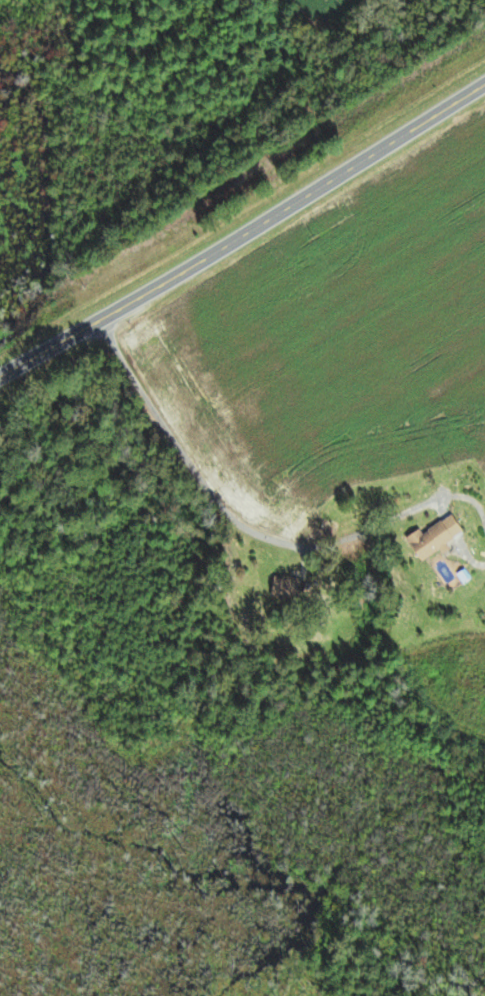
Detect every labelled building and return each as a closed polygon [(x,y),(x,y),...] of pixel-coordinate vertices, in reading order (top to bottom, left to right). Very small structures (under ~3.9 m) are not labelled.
[(423,562),(466,534),(454,515),(424,535),(421,531),(408,539),(423,562)] [(306,580),(276,576),(273,598),(303,602),(306,580)]
